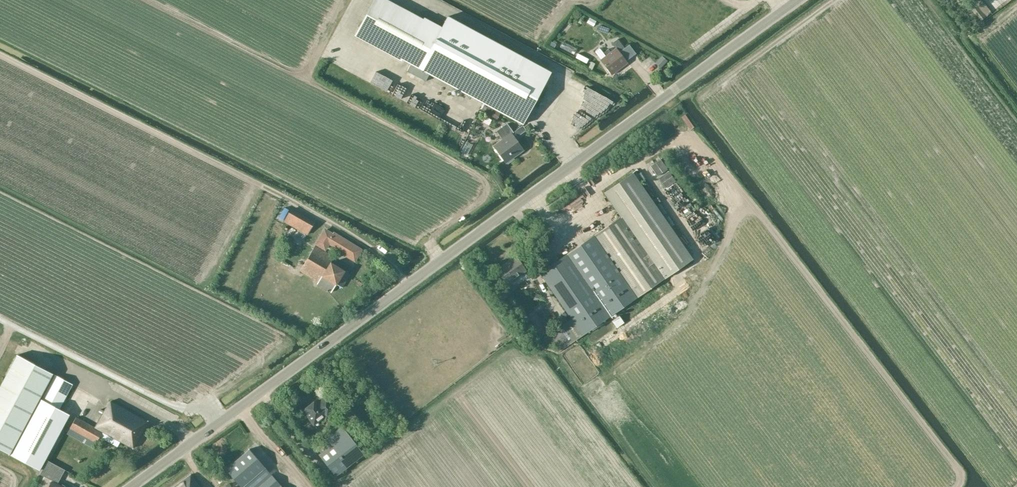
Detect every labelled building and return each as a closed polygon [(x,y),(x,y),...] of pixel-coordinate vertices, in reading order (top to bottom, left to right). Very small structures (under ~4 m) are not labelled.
[(429,74),(522,124),(551,72),(447,16),(441,29),(387,0),(375,0),(356,35),(410,64),(407,71),(425,81),(429,74)] [(975,2),(969,7),(980,22),(987,16),(975,2)] [(627,62),(619,52),(625,48),(618,39),(612,43),(615,47),(610,51),(608,49),(603,53),(605,55),(600,59),(611,75),(627,62)] [(585,48),(578,54),(583,60),(590,54),(585,48)] [(496,119),(500,113),(487,106),(484,112),(496,119)] [(521,147),(511,133),(513,132),(507,123),(496,131),(502,138),(493,145),(506,163),(513,157),(511,154),(521,147)] [(621,217),(539,273),(571,319),(548,335),(559,351),(574,340),(683,266),(691,261),(631,173),(604,192),(621,217)] [(329,245),(335,249),(354,260),(360,250),(324,227),(314,244),(326,251),(329,245)] [(331,262),(334,257),(331,255),(315,245),(298,273),(331,292),(335,284),(342,288),(350,275),(344,271),(345,271),(331,262)] [(509,262),(497,270),(507,285),(526,271),(516,256),(508,261),(509,262)] [(619,315),(611,321),(617,328),(624,322),(619,315)] [(0,386),(0,449),(11,455),(40,470),(69,415),(60,409),(72,384),(54,375),(17,354),(0,386)] [(317,400),(303,411),(314,425),(324,418),(326,420),(338,411),(327,396),(319,403),(317,400)] [(94,448),(96,443),(103,432),(132,448),(147,421),(109,401),(95,427),(76,417),(69,428),(67,433),(94,448)] [(343,408),(350,417),(351,417),(357,424),(364,419),(352,402),(343,408)] [(325,449),(318,454),(336,476),(364,454),(342,425),(320,442),(325,449)] [(225,470),(240,486),(282,486),(250,448),(225,470)] [(53,481),(60,468),(53,464),(47,477),(51,480),(48,486),(63,486),(53,481)] [(191,475),(174,486),(199,486),(191,475)]
